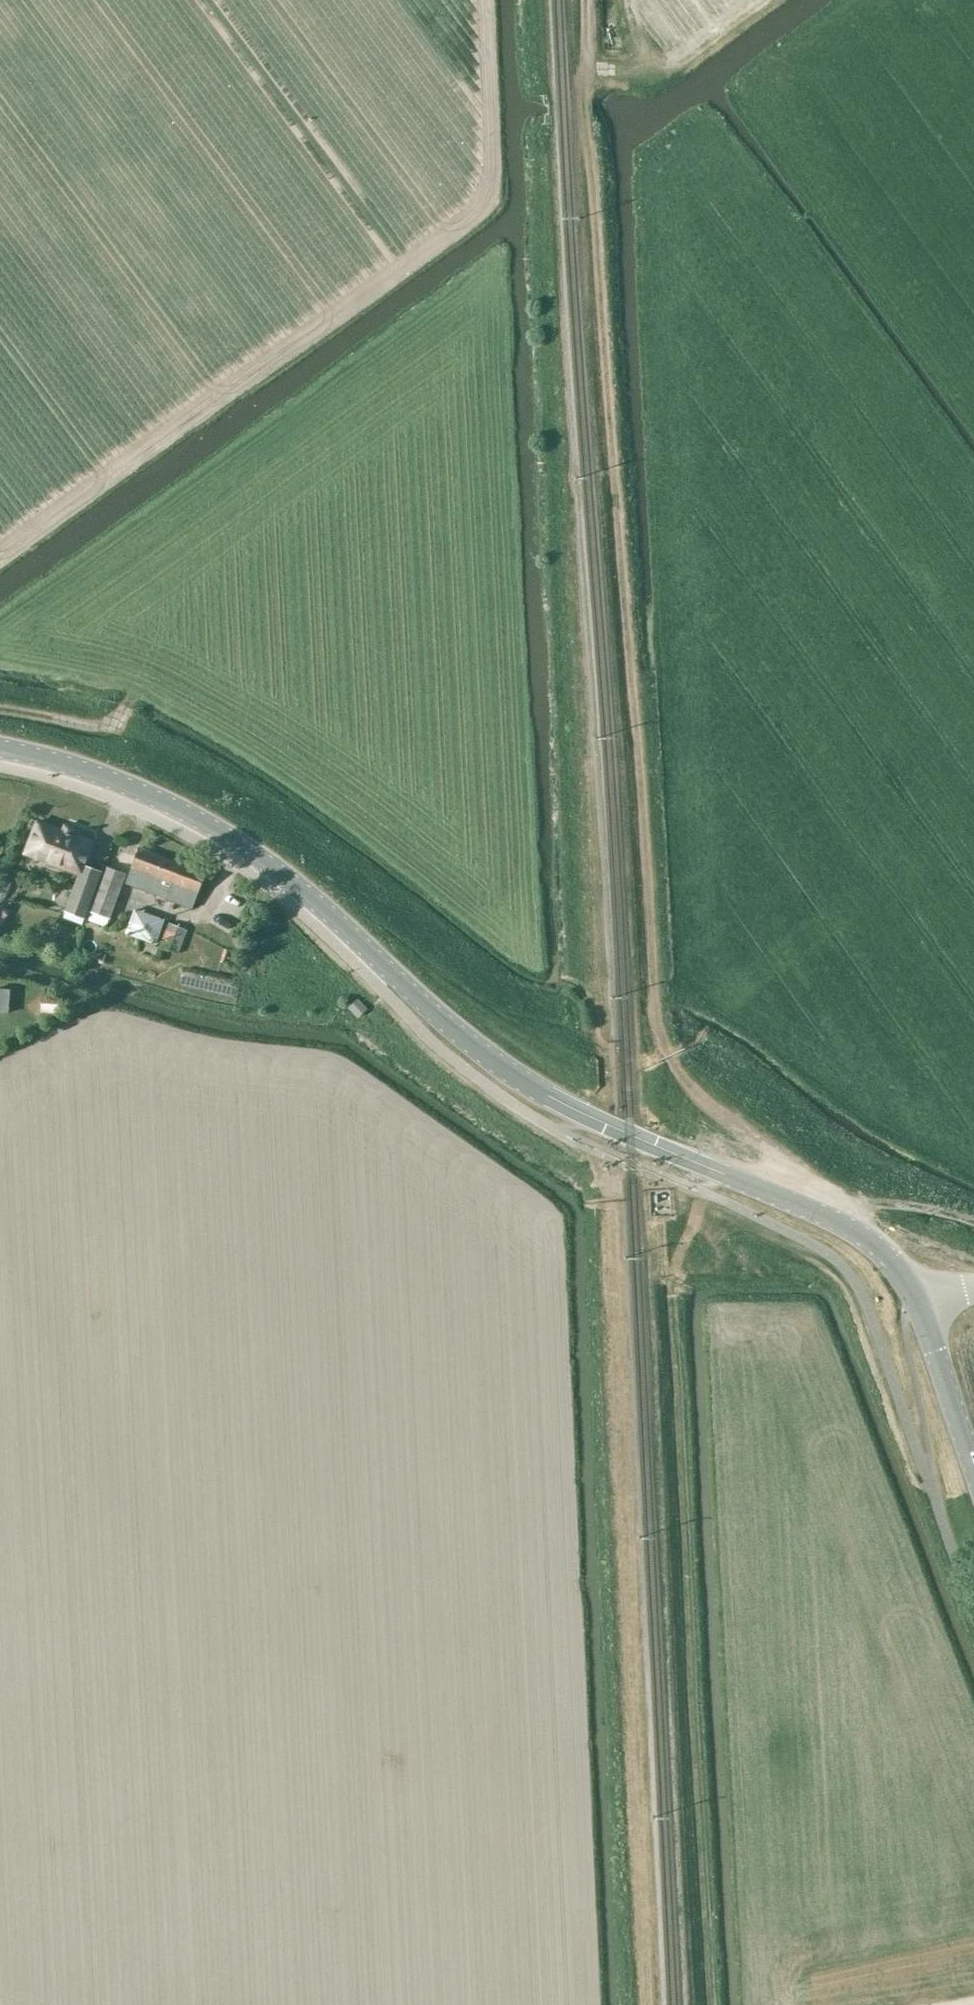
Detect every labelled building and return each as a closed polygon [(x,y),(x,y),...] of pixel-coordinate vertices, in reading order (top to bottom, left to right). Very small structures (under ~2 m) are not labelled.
[(104,871),(89,866),(97,842),(74,833),(76,828),(64,823),(62,828),(37,819),(23,855),(79,875),(66,911),(86,919),(104,871)] [(198,893),(206,874),(139,849),(132,867),(126,883),(192,909),(198,893)] [(109,918),(126,873),(106,866),(91,911),(109,918)] [(129,910),(121,936),(153,945),(161,920),(129,910)] [(179,953),(188,930),(169,923),(160,945),(179,953)] [(357,999),(349,1007),(359,1017),(368,1009),(357,999)]
